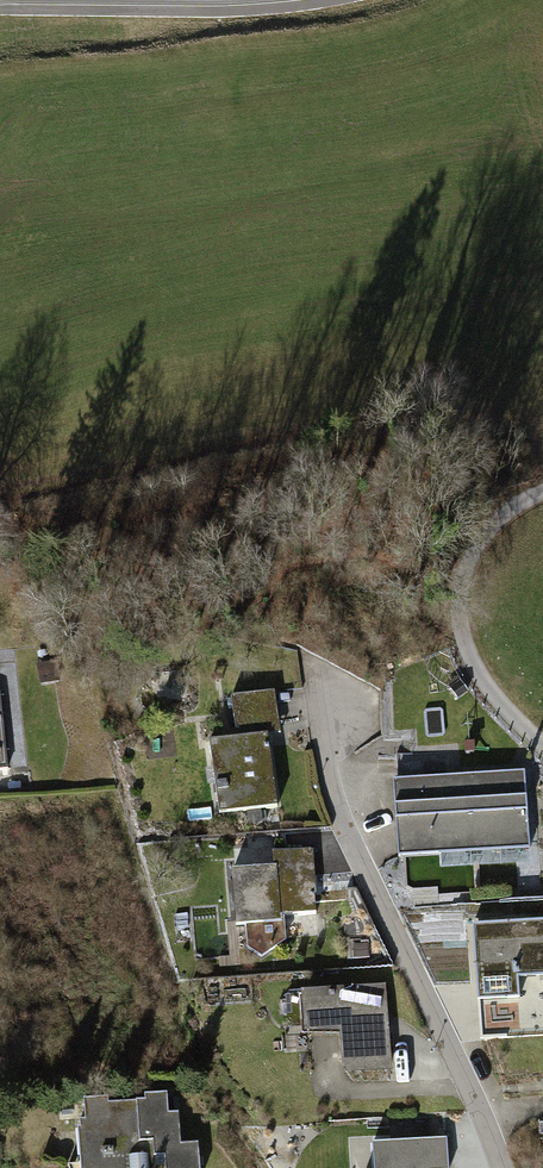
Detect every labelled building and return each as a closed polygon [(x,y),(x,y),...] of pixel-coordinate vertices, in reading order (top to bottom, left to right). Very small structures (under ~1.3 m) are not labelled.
[(58,665),(39,667),(40,685),(59,684),(58,665)] [(278,730),(273,694),(232,700),(236,735),(278,730)] [(275,807),(266,738),(207,746),(216,815),(275,807)] [(534,867),(529,774),(454,778),(453,754),(395,757),(401,863),(406,863),(408,893),(414,893),(415,906),(440,905),(440,899),(518,895),(517,868),(534,867)] [(310,917),(306,853),(266,855),(267,871),(224,873),(227,931),(272,928),(272,919),(310,917)] [(472,931),(476,1004),(519,1002),(517,982),(542,981),(542,926),(472,931)] [(378,987),(294,992),(298,1038),(332,1036),(334,1075),(384,1072),(378,987)] [(78,1101),(80,1131),(69,1131),(71,1167),(136,1167),(136,1165),(157,1164),(157,1167),(197,1167),(195,1145),(175,1146),(173,1113),(162,1114),(161,1097),(78,1101)] [(443,1140),(365,1144),(367,1167),(444,1167),(443,1140)]
